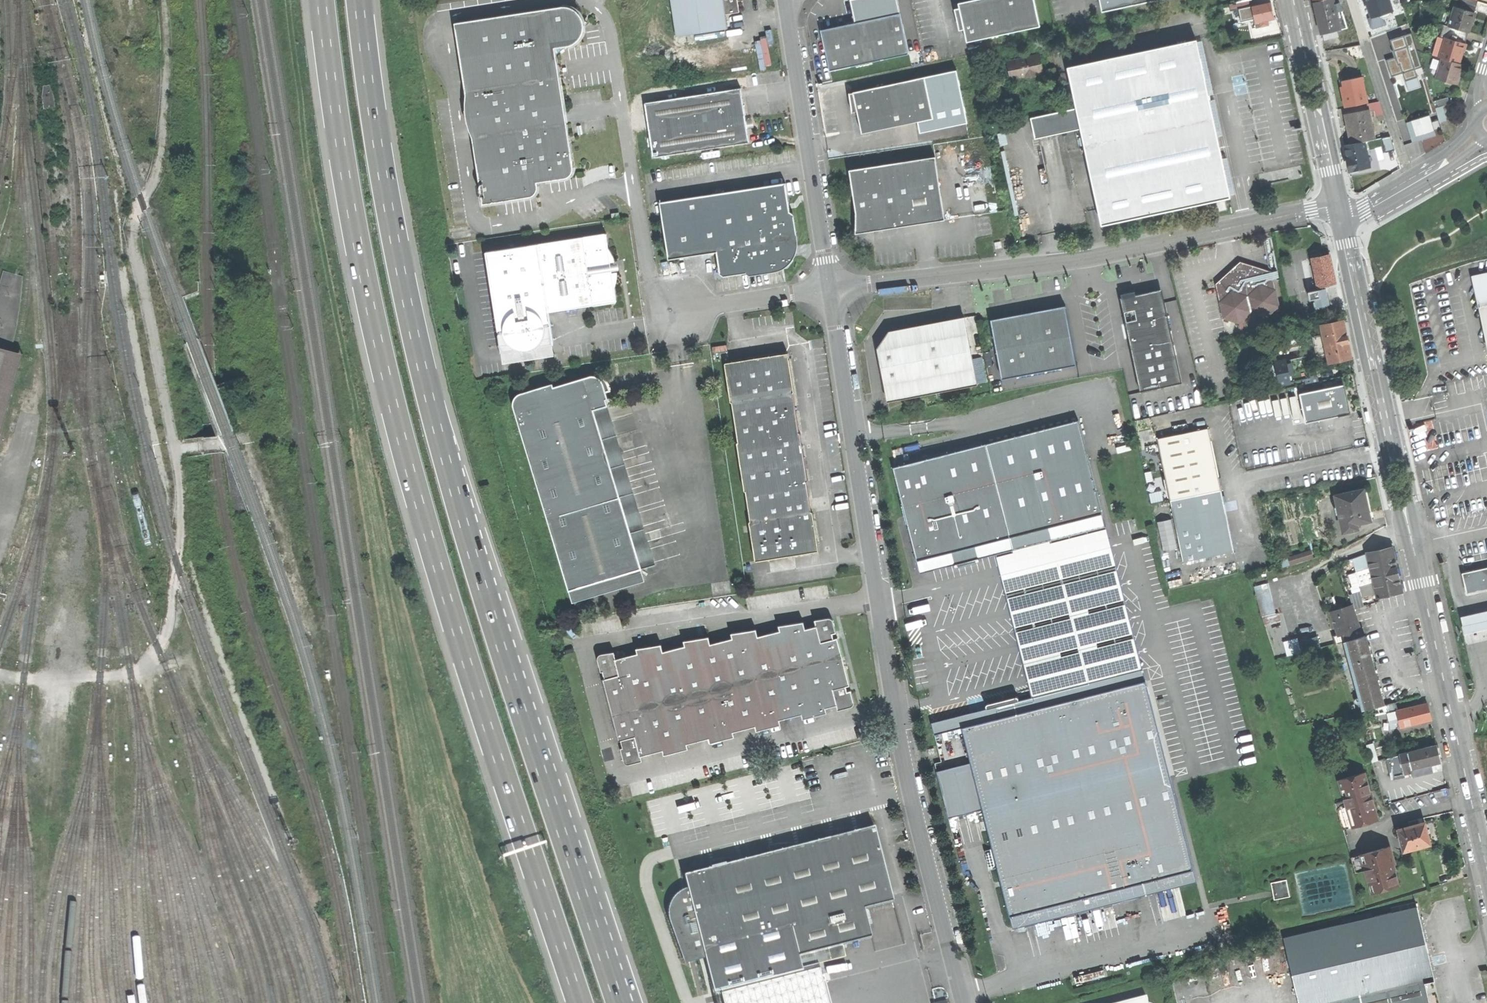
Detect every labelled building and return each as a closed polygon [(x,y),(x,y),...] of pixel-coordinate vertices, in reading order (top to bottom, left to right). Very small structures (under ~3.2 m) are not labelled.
[(676,36),(686,34),(694,33),(727,28),(725,13),(739,11),(738,0),(671,0),(676,36)] [(900,13),(897,0),(851,0),(855,22),(900,13)] [(966,41),(1039,26),(1033,0),(972,0),(973,4),(958,7),(953,8),(958,29),(963,28),(966,41)] [(1102,10),(1151,0),(1100,0),(1102,10)] [(1248,7),(1253,6),(1251,0),(1248,0),(1237,2),(1231,3),(1233,10),(1248,7)] [(1341,28),(1338,16),(1336,9),(1334,0),(1318,0),(1314,1),(1318,18),(1321,33),(1341,28)] [(1371,17),(1380,14),(1381,17),(1385,18),(1388,17),(1390,17),(1392,13),(1391,10),(1393,10),(1390,0),(1366,0),(1371,17)] [(1253,6),(1248,7),(1252,28),(1268,25),(1267,20),(1274,19),(1272,10),(1270,2),(1259,5),(1253,6)] [(1461,4),(1460,9),(1472,12),(1474,7),(1461,4)] [(565,46),(572,44),(579,37),(582,30),(583,22),(579,14),(574,8),(565,5),(548,7),(455,22),(482,203),(532,196),(535,193),(537,188),(536,182),(566,178),(570,175),(573,170),(569,145),(555,54),(558,49),(565,46)] [(1453,7),(1447,26),(1454,28),(1466,32),(1469,22),(1472,12),(1460,9),(1453,7)] [(822,34),(829,70),(908,53),(900,13),(855,22),(842,25),(825,29),(822,34)] [(1441,25),(1438,36),(1444,38),(1463,43),(1464,39),(1452,35),(1454,28),(1447,26),(1441,25)] [(1466,32),(1454,28),(1452,35),(1464,39),(1466,32)] [(695,41),(694,33),(686,34),(687,42),(695,41)] [(1422,67),(1411,34),(1390,40),(1396,58),(1386,61),(1391,76),(1403,72),(1409,90),(1420,87),(1415,69),(1422,67)] [(1431,54),(1439,57),(1444,38),(1438,36),(1437,35),(1431,54)] [(1438,58),(1442,59),(1457,63),(1460,53),(1463,43),(1444,38),(1439,57),(1438,58)] [(1197,42),(1069,69),(1077,107),(1082,129),(1102,223),(1152,213),(1230,196),(1204,72),(1201,62),(1197,42)] [(1040,55),(1007,61),(1011,78),(1028,75),(1030,78),(1035,77),(1036,73),(1043,71),(1040,55)] [(1436,79),(1454,84),(1457,73),(1460,64),(1457,63),(1442,59),(1436,79)] [(1045,70),(1049,83),(1058,81),(1055,67),(1045,70)] [(858,119),(861,132),(918,119),(917,111),(931,108),(924,75),(852,91),(853,100),(849,101),(851,111),(856,110),(858,119)] [(1346,108),(1364,103),(1369,102),(1362,76),(1343,80),(1345,86),(1346,92),(1343,93),(1344,98),(1346,108)] [(645,103),(653,157),(750,142),(748,128),(746,119),(745,109),(741,88),(645,103)] [(1432,100),(1435,108),(1442,105),(1448,103),(1446,96),(1432,100)] [(1364,103),(1366,111),(1368,111),(1374,109),(1376,115),(1383,113),(1380,99),(1369,102),(1364,103)] [(1446,119),(1442,105),(1435,108),(1439,122),(1446,119)] [(1035,139),(1082,129),(1077,107),(1030,117),(1035,139)] [(1349,129),(1353,144),(1365,141),(1375,138),(1368,111),(1366,111),(1346,116),(1349,129)] [(1429,116),(1406,123),(1412,143),(1436,136),(1434,130),(1440,129),(1437,121),(1431,123),(1429,116)] [(753,118),(746,119),(748,128),(755,127),(753,118)] [(1391,135),(1383,138),(1387,151),(1395,149),(1391,135)] [(1347,157),(1350,169),(1371,164),(1365,141),(1353,144),(1344,146),(1347,157)] [(1397,157),(1395,149),(1387,151),(1383,152),(1385,160),(1397,157)] [(934,156),(921,158),(931,221),(944,218),(934,156)] [(921,158),(849,169),(856,216),(856,227),(873,226),(873,230),(896,226),(931,221),(921,158)] [(658,201),(667,258),(715,250),(719,271),(723,275),(774,267),(774,264),(783,262),(789,255),(787,244),(790,243),(793,238),(789,213),(784,181),(658,201)] [(604,232),(536,241),(546,309),(613,300),(612,293),(611,286),(614,274),(613,271),(609,272),(608,261),(612,260),(612,257),(606,247),(604,232)] [(536,241),(483,249),(496,344),(548,337),(549,337),(549,335),(541,331),(548,324),(547,321),(539,317),(546,309),(536,241)] [(1312,259),(1317,286),(1335,283),(1332,269),(1330,255),(1312,259)] [(1223,319),(1239,323),(1241,331),(1268,324),(1267,316),(1281,305),(1274,270),(1270,269),(1242,260),(1215,285),(1223,319)] [(1482,306),(1486,305),(1486,280),(1476,282),(1482,306)] [(1304,292),(1310,310),(1333,303),(1327,285),(1304,292)] [(1132,296),(1120,299),(1140,392),(1181,383),(1173,344),(1162,331),(1155,332),(1153,325),(1168,322),(1164,303),(1163,303),(1161,295),(1158,296),(1154,293),(1150,296),(1149,294),(1145,295),(1141,294),(1132,296)] [(1288,306),(1292,321),(1304,318),(1300,303),(1288,306)] [(990,319),(998,360),(1013,357),(1017,375),(1077,363),(1066,304),(1025,312),(990,319)] [(547,321),(546,309),(539,317),(547,321)] [(878,348),(888,400),(977,383),(966,316),(889,331),(878,348)] [(1327,352),(1329,363),(1351,358),(1347,339),(1343,321),(1321,325),(1323,335),(1327,352)] [(549,335),(548,324),(541,331),(549,335)] [(1316,355),(1327,352),(1323,335),(1312,337),(1316,355)] [(550,352),(548,337),(496,344),(498,359),(550,352)] [(23,354),(15,352),(0,348),(0,435),(23,354)] [(814,544),(817,544),(812,510),(810,511),(805,480),(807,480),(803,452),(799,431),(798,431),(792,392),(794,391),(788,352),(723,362),(729,402),(732,402),(738,441),(736,442),(743,491),(745,490),(750,520),(748,520),(755,560),(811,552),(811,549),(814,544)] [(1275,363),(1280,385),(1305,379),(1311,378),(1309,368),(1306,356),(1275,363)] [(1002,378),(1017,375),(1013,357),(998,360),(1002,378)] [(1315,367),(1309,368),(1311,378),(1305,379),(1306,384),(1318,381),(1315,367)] [(512,403),(551,532),(564,528),(560,515),(620,497),(605,446),(594,409),(604,406),(602,400),(608,398),(602,380),(597,375),(590,374),(553,385),(552,382),(516,393),(513,397),(512,403)] [(1300,394),(1306,424),(1350,414),(1344,385),(1300,394)] [(1079,420),(986,443),(1010,536),(1047,527),(1102,513),(1079,420)] [(1184,562),(1234,551),(1208,429),(1157,439),(1184,562)] [(916,560),(1010,536),(986,443),(893,467),(904,513),(916,560)] [(1364,491),(1336,497),(1344,532),(1358,529),(1357,524),(1371,521),(1367,504),(1364,491)] [(551,532),(569,590),(642,568),(620,497),(560,515),(564,528),(551,532)] [(1105,526),(1102,513),(1047,527),(1049,535),(1012,544),(1013,549),(1105,526)] [(996,554),(1006,595),(1116,567),(1105,526),(1013,549),(996,554)] [(1049,535),(1047,527),(1010,536),(1012,544),(1049,535)] [(920,573),(996,554),(1013,549),(1012,544),(1010,536),(916,560),(920,573)] [(1374,582),(1378,598),(1403,592),(1398,569),(1393,548),(1367,554),(1370,567),(1374,582)] [(1353,557),(1356,571),(1370,567),(1367,554),(1353,557)] [(1006,595),(1032,697),(1093,681),(1117,675),(1142,669),(1116,567),(1006,595)] [(1360,585),(1374,582),(1370,567),(1356,571),(1360,585)] [(1467,593),(1486,588),(1486,567),(1463,573),(1467,593)] [(1255,587),(1261,612),(1274,609),(1268,584),(1255,587)] [(1330,613),(1336,635),(1350,631),(1345,612),(1354,610),(1353,607),(1330,613)] [(1361,637),(1354,610),(1345,612),(1350,631),(1352,639),(1361,637)] [(1465,635),(1474,632),(1486,629),(1486,611),(1470,615),(1461,617),(1465,635)] [(603,679),(618,740),(621,739),(623,747),(620,747),(623,760),(629,764),(643,760),(641,755),(662,749),(664,755),(688,749),(687,743),(709,738),(710,742),(734,736),(733,731),(754,725),(756,730),(781,724),(779,719),(801,713),(802,718),(827,712),(826,707),(836,704),(837,709),(851,706),(854,700),(851,689),(847,690),(845,684),(849,684),(843,660),(837,637),(833,638),(831,633),(835,632),(832,619),(828,616),(814,620),(815,625),(805,627),(803,619),(779,625),(780,630),(758,635),(756,627),(731,633),(732,637),(710,643),(708,634),(683,641),(684,645),(663,650),(661,642),(636,648),(637,653),(616,658),(614,650),(599,654),(597,658),(600,671),(603,671),(605,678),(603,679)] [(1365,636),(1361,637),(1352,639),(1347,640),(1366,709),(1371,708),(1381,705),(1384,705),(1374,669),(1371,660),(1365,636)] [(1142,669),(1117,675),(1120,687),(1145,681),(1142,669)] [(1001,883),(1009,916),(1034,910),(1047,907),(1162,877),(1175,874),(1177,880),(1178,886),(1197,881),(1146,680),(1145,681),(1120,687),(1117,675),(1093,681),(1096,693),(1018,713),(1016,709),(1007,705),(998,707),(993,715),(994,719),(962,727),(972,768),(982,809),(1001,883)] [(948,731),(962,727),(994,719),(993,715),(998,707),(1007,705),(1016,709),(1018,713),(1096,693),(1093,681),(1032,697),(937,721),(931,722),(934,734),(942,733),(948,731)] [(1395,701),(1384,705),(1381,705),(1384,714),(1387,714),(1397,711),(1395,701)] [(1427,703),(1397,711),(1400,721),(1402,727),(1431,719),(1429,711),(1427,703)] [(1384,714),(1381,705),(1371,708),(1373,717),(1384,714)] [(1400,721),(1397,711),(1387,714),(1391,729),(1396,728),(1394,722),(1400,721)] [(1411,769),(1441,762),(1437,746),(1408,753),(1411,769)] [(1412,772),(1411,769),(1408,753),(1399,755),(1404,774),(1412,772)] [(1440,762),(1428,765),(1430,771),(1441,768),(1440,762)] [(965,813),(982,809),(972,768),(955,773),(965,813)] [(1342,830),(1378,819),(1364,772),(1338,779),(1345,801),(1335,804),(1342,830)] [(1408,821),(1410,826),(1420,824),(1418,818),(1408,821)] [(1398,829),(1404,851),(1431,844),(1427,831),(1425,822),(1420,824),(1410,826),(1398,829)] [(885,865),(874,827),(684,875),(688,889),(680,891),(673,899),(669,905),(668,913),(683,959),(704,953),(705,959),(715,994),(803,969),(799,957),(872,937),(864,909),(894,901),(885,865)] [(1390,845),(1361,854),(1365,869),(1372,892),(1399,884),(1393,863),(1395,862),(1390,845)] [(1355,872),(1365,869),(1361,854),(1351,857),(1355,872)] [(1302,915),(1355,905),(1347,862),(1294,872),(1302,915)] [(1164,883),(1177,880),(1175,874),(1162,877),(1164,883)] [(1012,928),(1178,886),(1177,880),(1164,883),(1162,877),(1047,907),(1049,913),(1036,916),(1034,910),(1009,916),(1012,928)] [(1275,899),(1290,896),(1287,879),(1271,882),(1275,899)] [(1153,895),(1160,915),(1166,913),(1159,893),(1153,895)] [(1285,937),(1300,1002),(1430,1002),(1425,982),(1434,980),(1426,944),(1417,906),(1285,937)] [(1049,913),(1047,907),(1034,910),(1036,916),(1049,913)] [(684,964),(705,959),(704,953),(683,959),(684,964)] [(733,992),(736,1002),(829,1002),(821,969),(733,992)] [(1074,977),(1076,983),(1105,975),(1104,969),(1074,977)]
